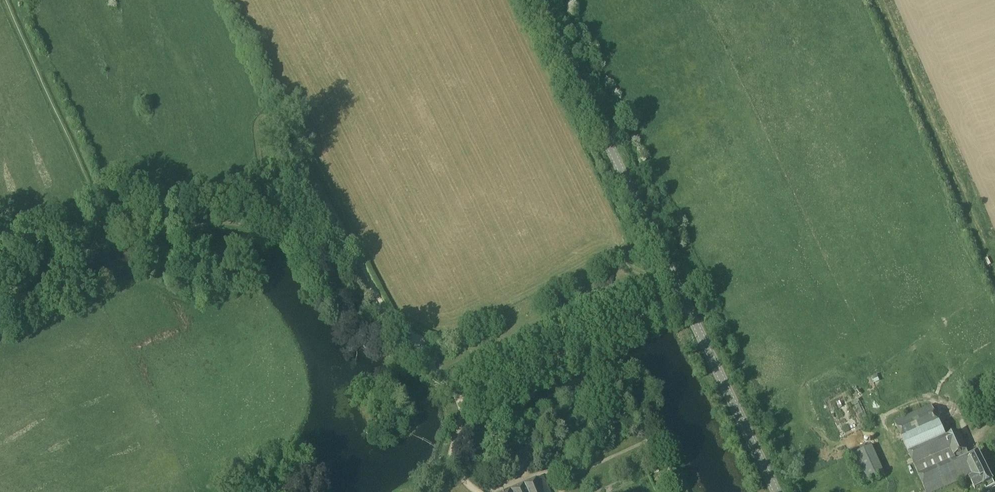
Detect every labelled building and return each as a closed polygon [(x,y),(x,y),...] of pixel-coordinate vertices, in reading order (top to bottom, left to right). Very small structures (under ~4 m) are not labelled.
[(335,233),(340,241),(345,238),(341,230),(335,233)] [(434,346),(428,353),(439,362),(445,355),(434,346)] [(926,491),(935,491),(969,477),(975,490),(983,486),(986,491),(994,487),(993,482),(979,454),(970,458),(959,433),(946,439),(931,406),(895,422),(926,491)] [(850,457),(863,484),(883,475),(870,447),(850,457)] [(543,477),(509,491),(550,491),(543,477)]
